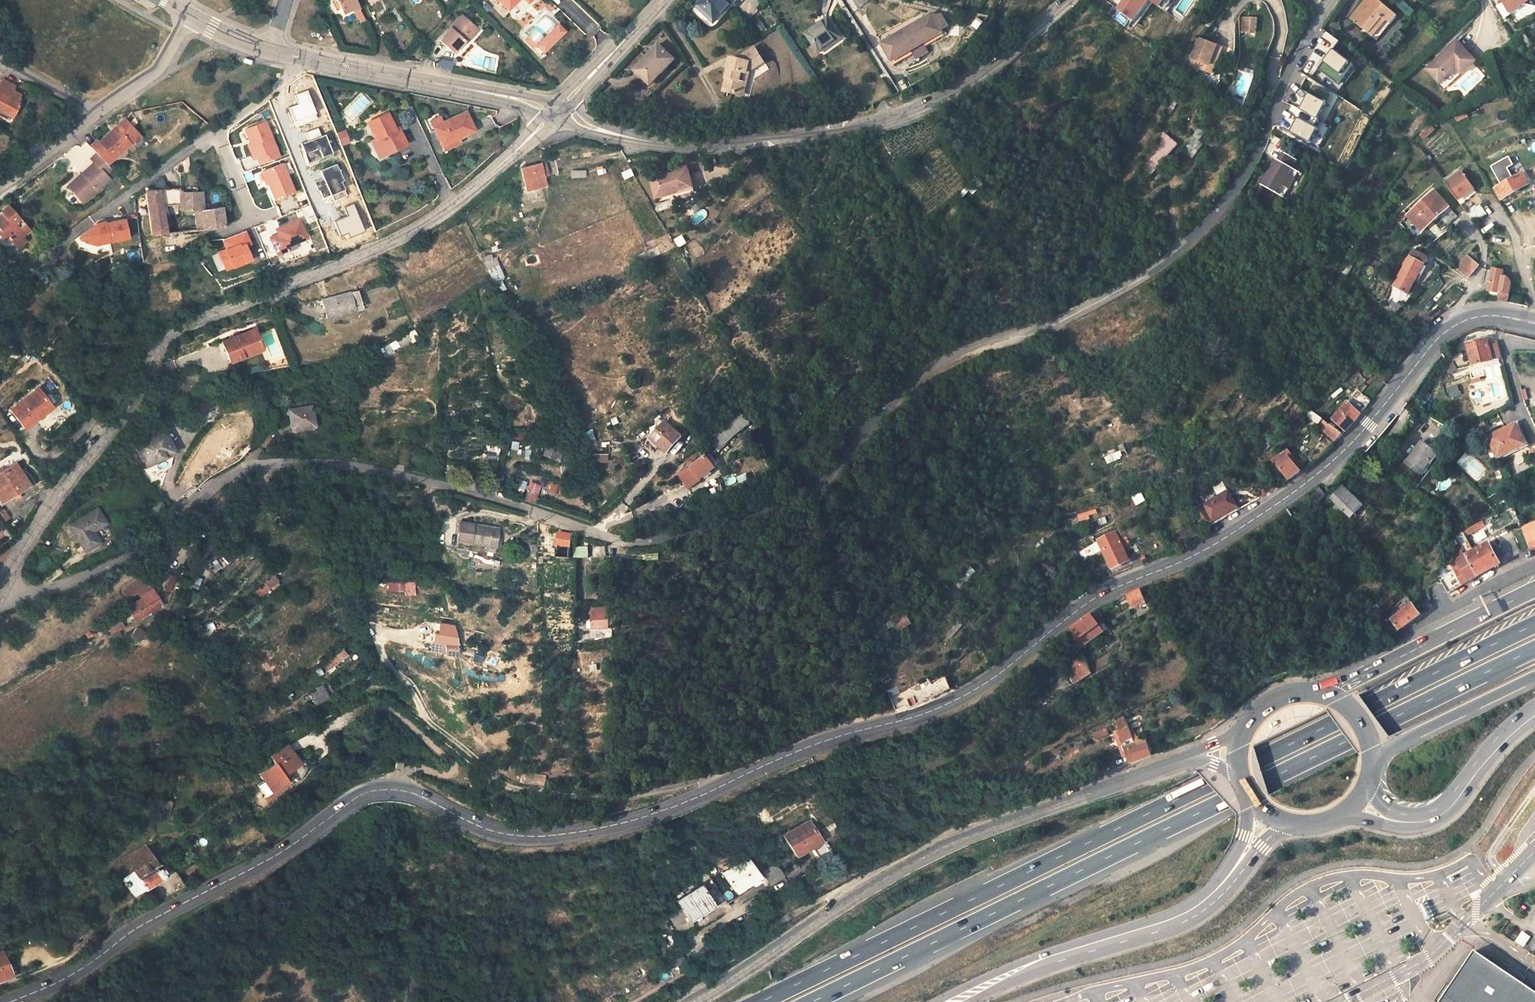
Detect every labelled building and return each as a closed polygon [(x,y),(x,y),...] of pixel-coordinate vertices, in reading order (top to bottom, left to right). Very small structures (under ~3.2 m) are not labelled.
[(340,11),(344,18),(351,15),(352,16),(360,12),(354,0),(335,0),(337,4),(340,11)] [(538,0),(503,0),(502,1),(513,12),(521,5),(528,11),(538,0)] [(716,21),(735,0),(702,0),(698,5),(716,21)] [(1115,12),(1134,25),(1151,0),(1123,0),(1115,12)] [(1174,0),(1152,0),(1167,11),(1174,0)] [(1391,26),(1398,18),(1377,0),(1367,0),(1351,19),(1370,35),(1383,20),(1391,26)] [(1534,13),(1534,0),(1503,0),(1515,23),(1534,13)] [(336,13),(340,11),(337,4),(332,7),(336,13)] [(540,57),(566,32),(544,10),(518,35),(540,57)] [(925,40),(927,44),(945,35),(943,32),(934,15),(933,13),(881,40),(894,62),(913,52),(911,48),(925,40)] [(943,32),(949,28),(942,14),(934,15),(943,32)] [(470,42),(481,29),(468,17),(445,43),(459,55),(470,42)] [(973,26),(980,30),(985,21),(979,17),(973,26)] [(1241,33),(1257,34),(1258,18),(1241,17),(1241,33)] [(807,32),(820,52),(842,38),(830,18),(807,32)] [(1378,41),(1391,26),(1383,20),(1370,35),(1378,41)] [(485,33),(481,29),(470,42),(473,45),(485,33)] [(1523,30),(1514,37),(1524,50),(1532,43),(1523,30)] [(1212,73),(1223,49),(1200,37),(1188,67),(1197,72),(1200,67),(1212,73)] [(931,52),(927,44),(925,40),(911,48),(913,52),(917,59),(931,52)] [(635,70),(648,83),(658,72),(661,74),(676,59),(659,43),(635,70)] [(1429,71),(1441,84),(1459,69),(1464,75),(1477,64),(1459,44),(1429,71)] [(724,91),(745,96),(751,72),(765,63),(755,48),(737,59),(731,58),(724,91)] [(1335,48),(1318,70),(1340,87),(1357,65),(1335,48)] [(452,70),(454,61),(438,58),(436,67),(452,70)] [(1447,91),(1464,75),(1459,69),(1441,84),(1447,91)] [(2,105),(13,111),(18,101),(14,99),(18,92),(11,88),(13,83),(1,77),(0,79),(0,103),(2,105)] [(1273,125),(1322,145),(1330,124),(1322,121),(1328,104),(1333,106),(1339,92),(1310,80),(1306,91),(1298,88),(1292,104),(1283,101),(1273,125)] [(876,96),(880,108),(895,103),(892,92),(876,96)] [(1227,102),(1238,109),(1242,100),(1230,95),(1227,102)] [(2,105),(0,103),(0,111),(10,116),(13,111),(2,105)] [(1453,114),(1457,122),(1468,117),(1464,109),(1453,114)] [(460,140),(476,132),(466,112),(447,122),(435,128),(446,150),(461,142),(460,140)] [(368,124),(376,140),(381,138),(388,152),(405,144),(398,131),(394,132),(386,115),(368,124)] [(487,127),(494,124),(491,116),(483,119),(487,127)] [(435,128),(447,122),(445,117),(433,123),(435,128)] [(242,128),(256,166),(281,157),(267,119),(242,128)] [(97,155),(107,166),(126,149),(132,155),(146,145),(126,122),(102,143),(99,140),(91,148),(97,155)] [(1424,140),(1436,130),(1430,124),(1419,135),(1424,140)] [(339,139),(347,136),(343,125),(335,129),(339,139)] [(1204,133),(1199,129),(1182,151),(1193,159),(1204,144),(1199,140),(1204,133)] [(1162,147),(1170,155),(1178,144),(1164,132),(1155,141),(1162,147)] [(326,133),(300,142),(307,162),(333,153),(326,133)] [(1275,133),(1265,153),(1278,161),(1264,185),(1289,199),(1303,175),(1295,171),(1300,161),(1283,151),(1289,141),(1275,133)] [(381,138),(376,140),(383,155),(388,152),(381,138)] [(1162,147),(1144,166),(1153,174),(1170,155),(1162,147)] [(101,172),(107,166),(97,155),(91,161),(94,165),(81,176),(83,179),(70,191),(78,200),(105,177),(101,172)] [(429,161),(432,173),(438,172),(436,160),(429,161)] [(285,162),(262,169),(271,201),(295,194),(285,162)] [(544,178),(549,177),(545,163),(540,164),(544,178)] [(523,169),(528,191),(546,186),(544,178),(540,164),(523,169)] [(656,198),(694,188),(688,168),(651,179),(656,198)] [(632,169),(623,174),(626,180),(635,176),(632,169)] [(585,170),(570,170),(571,178),(586,177),(585,170)] [(1446,185),(1457,201),(1474,189),(1463,172),(1446,185)] [(1501,199),(1528,185),(1522,173),(1513,178),(1509,172),(1502,177),(1505,183),(1495,189),(1501,199)] [(182,212),(207,209),(206,187),(199,187),(198,189),(181,190),(180,183),(148,188),(153,236),(169,234),(165,205),(181,203),(182,212)] [(1434,190),(1406,214),(1419,228),(1436,214),(1445,224),(1456,215),(1434,190)] [(355,202),(345,206),(348,215),(334,220),(340,238),(365,230),(355,202)] [(303,207),(306,215),(314,213),(311,204),(303,207)] [(7,205),(0,210),(0,214),(0,230),(1,231),(0,232),(0,238),(3,241),(6,238),(15,248),(25,240),(21,235),(29,228),(7,205)] [(207,209),(207,228),(225,225),(222,205),(207,209)] [(1467,216),(1473,225),(1486,215),(1481,206),(1467,216)] [(207,228),(207,209),(182,212),(185,231),(197,230),(207,228)] [(1399,221),(1406,214),(1403,211),(1395,218),(1399,221)] [(247,231),(221,238),(224,249),(218,250),(223,269),(254,261),(247,231)] [(678,247),(687,245),(684,235),(675,238),(678,247)] [(1421,266),(1425,258),(1412,251),(1391,289),(1403,296),(1416,275),(1419,277),(1424,268),(1421,266)] [(495,253),(483,257),(493,282),(505,278),(495,253)] [(1466,279),(1477,266),(1466,258),(1455,269),(1466,279)] [(1497,303),(1502,303),(1506,304),(1508,284),(1505,277),(1502,277),(1502,270),(1491,269),(1488,292),(1499,294),(1497,303)] [(354,306),(362,304),(358,292),(322,302),(328,319),(355,311),(354,306)] [(1439,304),(1449,311),(1454,304),(1444,298),(1439,304)] [(224,342),(231,361),(260,350),(254,331),(224,342)] [(1467,349),(1473,367),(1493,360),(1487,342),(1467,349)] [(279,344),(269,348),(272,358),(283,354),(279,344)] [(53,406),(38,389),(13,410),(26,427),(53,406)] [(1366,409),(1372,402),(1358,390),(1352,396),(1366,409)] [(1346,431),(1360,416),(1347,404),(1333,419),(1346,431)] [(292,430),(315,426),(312,406),(289,410),(292,430)] [(716,449),(749,423),(741,413),(709,439),(716,449)] [(1342,436),(1323,422),(1320,420),(1315,428),(1334,443),(1342,436)] [(650,439),(668,454),(683,437),(665,421),(650,439)] [(1473,437),(1488,429),(1483,421),(1469,429),(1473,437)] [(1487,438),(1494,458),(1525,447),(1516,427),(1487,438)] [(1469,439),(1473,437),(1469,429),(1461,433),(1469,439)] [(135,445),(143,464),(170,453),(162,433),(135,445)] [(235,450),(248,441),(243,433),(230,441),(235,450)] [(1407,462),(1421,473),(1436,454),(1422,443),(1407,462)] [(539,454),(558,461),(561,452),(543,444),(539,454)] [(497,460),(497,450),(487,449),(487,460),(497,460)] [(1106,453),(1107,462),(1123,460),(1121,451),(1106,453)] [(1297,461),(1288,451),(1274,463),(1289,481),(1300,473),(1294,464),(1297,461)] [(679,475),(686,485),(702,474),(713,465),(706,455),(689,469),(679,475)] [(1464,468),(1478,480),(1488,469),(1474,457),(1464,468)] [(19,465),(0,475),(0,500),(1,502),(11,497),(12,500),(24,493),(23,490),(30,486),(19,465)] [(1503,478),(1510,476),(1508,467),(1501,469),(1503,478)] [(747,473),(739,478),(743,485),(751,479),(747,473)] [(524,490),(527,481),(519,479),(517,488),(524,490)] [(522,501),(533,505),(541,485),(530,481),(522,501)] [(1212,487),(1217,494),(1226,489),(1222,481),(1212,487)] [(556,493),(558,484),(550,482),(548,491),(556,493)] [(1316,505),(1327,496),(1318,488),(1308,497),(1316,505)] [(1205,526),(1238,508),(1228,489),(1194,508),(1205,526)] [(1342,490),(1331,502),(1349,519),(1361,507),(1342,490)] [(1144,493),(1133,495),(1136,505),(1146,502),(1144,493)] [(148,513),(153,519),(162,511),(157,505),(148,513)] [(66,528),(81,554),(96,546),(90,534),(103,527),(94,512),(66,528)] [(1527,536),(1534,533),(1534,523),(1523,528),(1527,536)] [(1455,537),(1465,555),(1478,577),(1489,570),(1499,564),(1489,544),(1474,551),(1467,537),(1482,529),(1480,524),(1455,537)] [(459,526),(457,545),(473,547),(500,550),(501,531),(474,528),(459,526)] [(1113,567),(1130,560),(1129,558),(1140,553),(1142,553),(1134,539),(1130,541),(1126,535),(1120,537),(1116,530),(1099,539),(1103,547),(1113,567)] [(558,532),(558,545),(570,545),(570,532),(558,532)] [(1527,536),(1532,549),(1534,548),(1534,533),(1527,536)] [(587,559),(590,548),(579,545),(576,557),(587,559)] [(593,547),(594,557),(607,556),(607,546),(593,547)] [(959,557),(964,565),(970,561),(966,553),(959,557)] [(1129,558),(1130,560),(1133,567),(1145,563),(1140,553),(1129,558)] [(1452,592),(1465,584),(1478,577),(1465,555),(1452,562),(1450,559),(1437,567),(1452,592)] [(964,565),(959,557),(956,560),(960,567),(964,565)] [(274,573),(257,587),(264,595),(280,581),(274,573)] [(1146,602),(1142,596),(1138,590),(1127,595),(1134,608),(1146,602)] [(137,620),(162,605),(153,591),(127,606),(137,620)] [(1370,599),(1363,604),(1371,614),(1378,609),(1370,599)] [(1401,628),(1407,623),(1422,613),(1412,601),(1392,617),(1401,628)] [(1090,616),(1101,636),(1105,634),(1099,621),(1102,618),(1097,610),(1090,616)] [(106,627),(111,635),(124,627),(115,611),(101,620),(106,627)] [(908,625),(900,612),(889,618),(894,625),(898,631),(908,625)] [(591,615),(591,629),(607,629),(606,615),(591,615)] [(1072,630),(1081,651),(1101,636),(1090,616),(1072,630)] [(884,631),(894,625),(889,618),(880,624),(884,631)] [(106,627),(101,620),(83,631),(88,639),(106,627)] [(946,635),(952,640),(964,625),(959,621),(946,635)] [(137,625),(131,635),(139,640),(145,631),(137,625)] [(958,644),(965,649),(973,641),(967,636),(958,644)] [(457,645),(440,642),(437,659),(460,664),(457,645)] [(346,653),(324,667),(329,676),(351,662),(346,653)] [(1074,686),(1092,675),(1084,659),(1066,670),(1074,686)] [(910,707),(942,693),(947,692),(942,680),(934,684),(929,676),(901,690),(897,684),(885,690),(896,711),(910,707)] [(316,710),(332,702),(327,693),(311,702),(316,710)] [(1112,720),(1131,763),(1154,755),(1146,736),(1141,738),(1139,734),(1137,735),(1132,726),(1130,728),(1123,715),(1112,720)] [(281,781),(299,769),(286,750),(268,762),(272,769),(258,778),(262,786),(256,790),(263,801),(285,787),(281,781)] [(495,774),(508,783),(513,776),(500,768),(495,774)] [(810,820),(785,834),(796,855),(821,841),(810,820)] [(111,868),(127,894),(162,874),(145,849),(111,868)] [(722,871),(733,889),(758,874),(747,856),(722,871)] [(772,863),(764,869),(772,880),(780,875),(772,863)] [(701,883),(676,898),(681,907),(669,914),(678,929),(690,922),(688,917),(712,902),(701,883)] [(1524,948),(1532,937),(1523,931),(1516,942),(1524,948)] [(667,957),(670,964),(683,957),(680,950),(667,957)] [(1476,951),(1440,1001),(1534,1001),(1534,991),(1476,951)] [(8,973),(0,957),(0,977),(8,973)]
